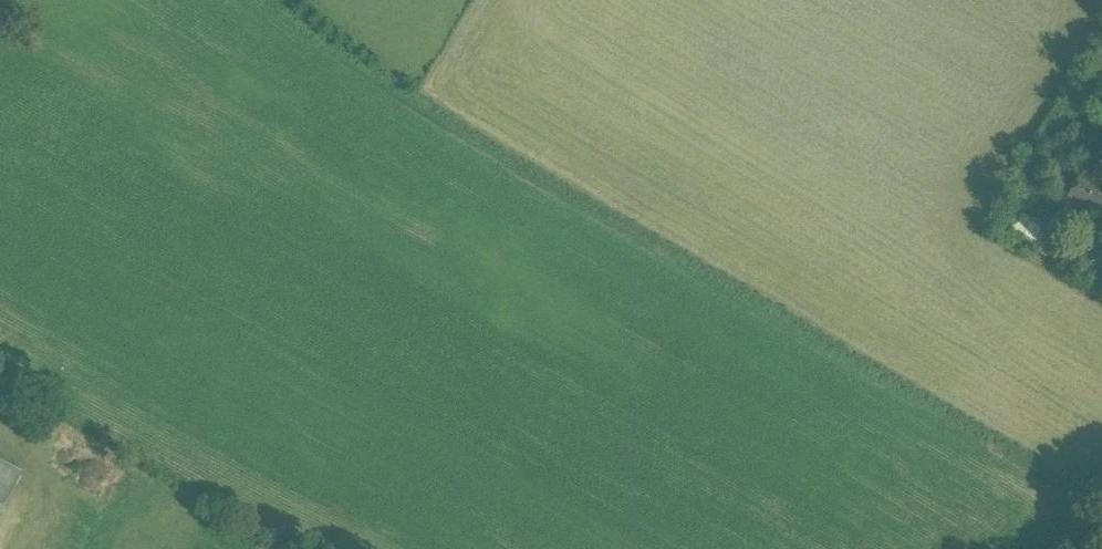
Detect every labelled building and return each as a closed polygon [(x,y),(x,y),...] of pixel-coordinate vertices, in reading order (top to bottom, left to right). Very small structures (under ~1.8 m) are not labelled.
[(1068,206),(1100,225),(1095,233),(1101,238),(1101,184),(1086,174),(1068,206)] [(1025,215),(1013,235),(1025,242),(1051,257),(1063,238),(1025,215)] [(25,472),(0,458),(0,518),(25,472)]
